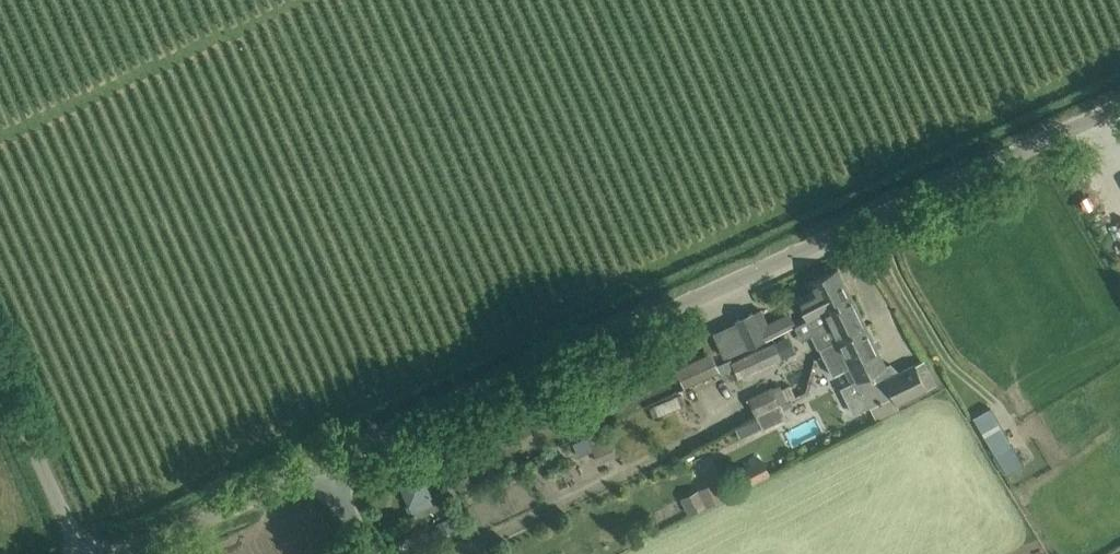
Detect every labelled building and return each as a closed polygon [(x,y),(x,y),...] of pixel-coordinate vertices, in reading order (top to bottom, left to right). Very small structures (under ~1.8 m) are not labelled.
[(807,319),(852,297),(837,268),(808,282),(812,291),(797,299),(807,319)] [(817,348),(818,348),(820,352),(836,339),(865,325),(852,297),(823,312),(807,319),(795,325),(801,339),(811,334),(817,348)] [(764,339),(752,313),(736,320),(748,346),(764,339)] [(915,364),(913,365),(891,376),(865,325),(836,339),(820,352),(832,377),(851,368),(871,409),(894,398),(897,405),(928,390),(915,364)] [(739,378),(781,358),(774,343),(731,363),(739,378)] [(716,351),(680,366),(688,385),(724,370),(716,351)] [(758,417),(781,406),(780,404),(796,396),(790,383),(782,387),(780,382),(773,386),(772,385),(748,396),(757,416),(758,417)] [(786,417),(781,406),(758,417),(757,416),(736,428),(740,437),(762,425),(763,428),(786,417)] [(991,407),(976,416),(974,417),(996,455),(1014,445),(991,407)] [(648,435),(620,448),(625,461),(654,447),(648,435)] [(588,436),(573,443),(578,455),(594,449),(588,436)] [(762,457),(743,467),(751,481),(770,472),(762,457)] [(707,503),(708,506),(742,489),(739,483),(722,492),(717,482),(701,491),(702,493),(697,495),(703,506),(707,503)]
